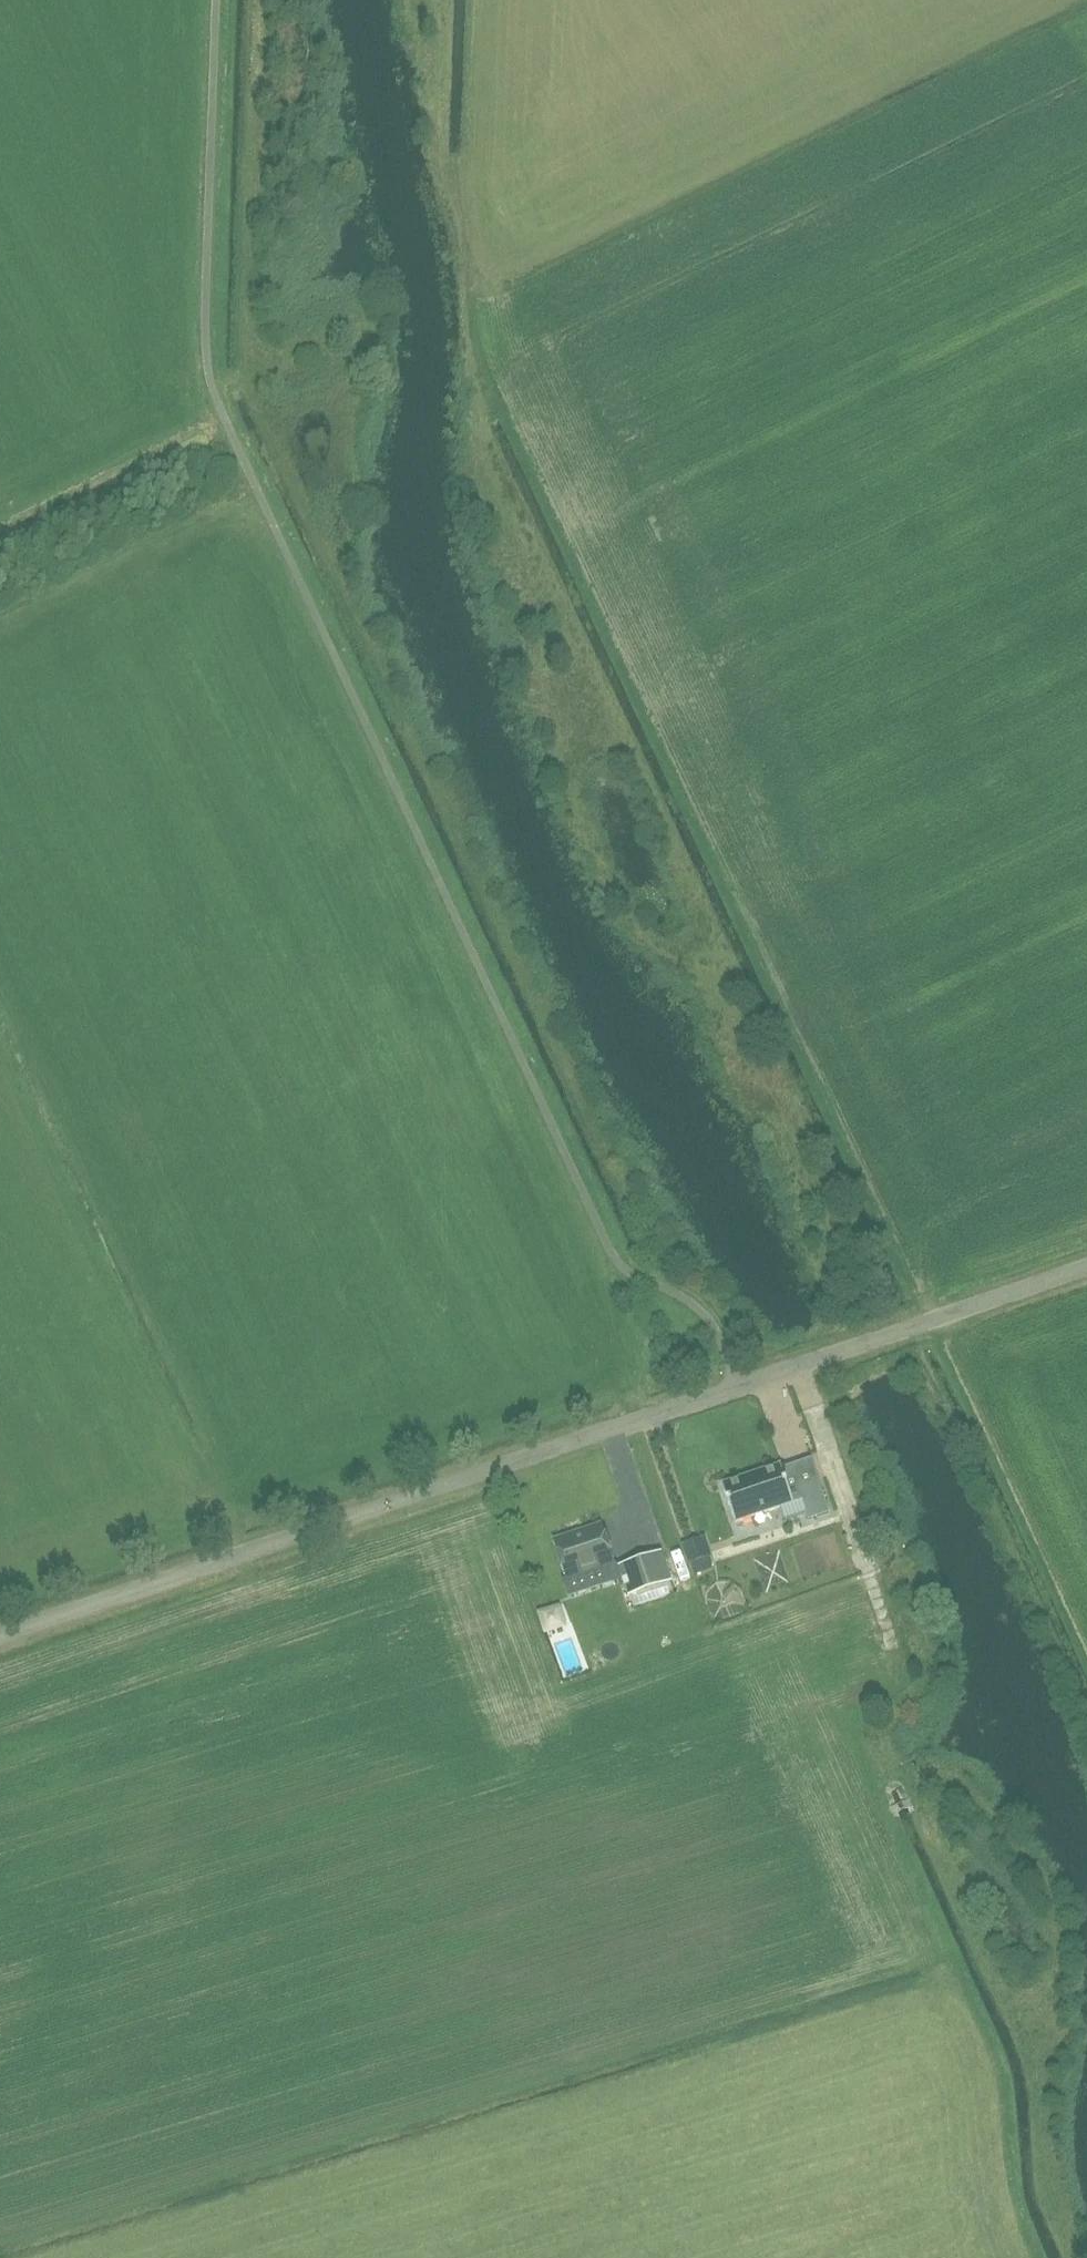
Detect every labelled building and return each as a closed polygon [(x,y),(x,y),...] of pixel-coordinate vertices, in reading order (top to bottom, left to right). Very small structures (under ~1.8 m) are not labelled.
[(736,1521),(780,1507),(785,1520),(806,1513),(809,1519),(828,1513),(818,1480),(798,1487),(799,1489),(790,1492),(782,1468),(781,1464),(780,1464),(780,1465),(724,1483),(722,1483),(735,1522),(736,1522),(736,1521)] [(613,1562),(601,1525),(582,1532),(582,1533),(574,1536),(574,1534),(555,1541),(567,1577),(613,1562)] [(704,1537),(683,1544),(689,1564),(690,1564),(709,1557),(711,1557),(704,1537)] [(629,1595),(671,1581),(661,1552),(619,1566),(629,1595)]
